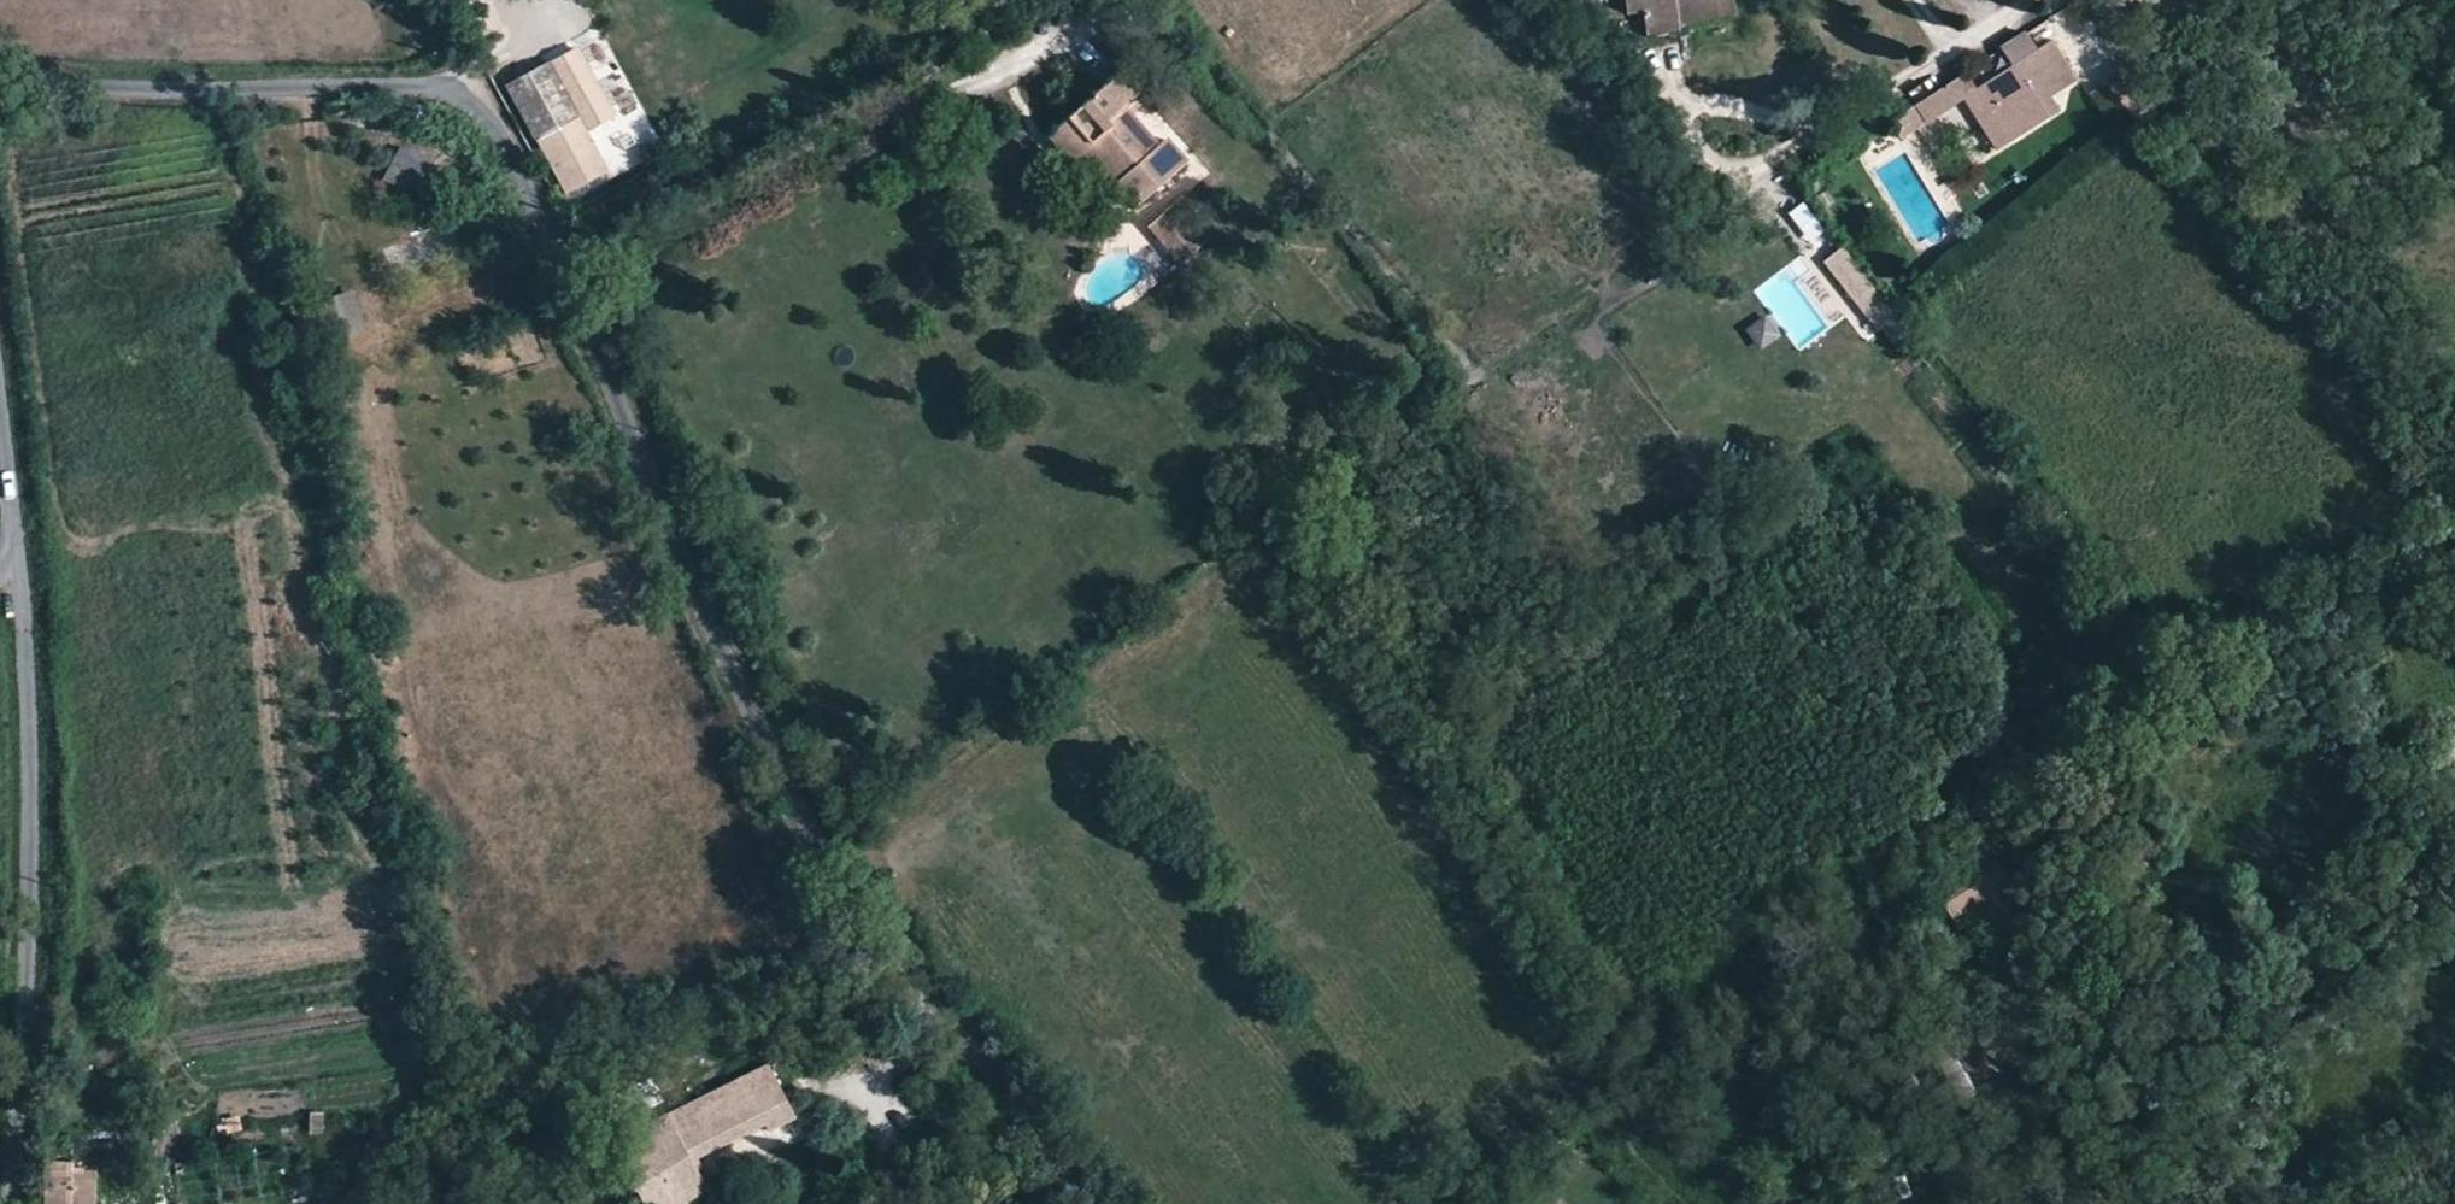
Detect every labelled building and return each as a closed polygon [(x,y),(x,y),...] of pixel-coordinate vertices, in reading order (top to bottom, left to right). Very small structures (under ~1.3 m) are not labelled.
[(478,37),(498,29),(486,0),(463,0),(462,0),(478,37)] [(1733,0),(1625,0),(1626,6),(1643,3),(1648,35),(1680,30),(1679,21),(1734,14),(1733,0)] [(2023,35),(2000,50),(2013,71),(1983,90),(2018,144),(2065,113),(2055,99),(2074,86),(2049,47),(2037,55),(2023,35)] [(507,85),(568,193),(611,170),(590,131),(616,116),(576,46),(540,67),(507,85)] [(2120,65),(2093,85),(2127,131),(2154,112),(2120,65)] [(1942,85),(1912,104),(1926,125),(1967,98),(1981,88),(1968,68),(1942,85)] [(1050,136),(1103,195),(1115,186),(1133,207),(1184,161),(1165,139),(1159,144),(1124,105),(1138,92),(1120,72),(1050,136)] [(1981,88),(1967,98),(2003,153),(2018,144),(1983,90),(1981,88)] [(1912,104),(1896,115),(1909,136),(1926,125),(1912,104)] [(382,180),(416,195),(430,162),(396,147),(382,180)] [(1202,207),(1191,195),(1153,228),(1188,267),(1218,240),(1194,213),(1202,207)] [(1803,201),(1787,214),(1814,250),(1830,238),(1803,201)] [(1820,264),(1875,330),(1896,313),(1841,246),(1820,264)] [(335,340),(365,334),(356,291),(326,298),(335,340)] [(1763,313),(1742,331),(1762,353),(1782,334),(1763,313)] [(2113,630),(2126,644),(2139,633),(2126,619),(2113,630)] [(2443,744),(2451,761),(2454,760),(2454,739),(2443,744)] [(1933,887),(1948,913),(1992,884),(1997,892),(2013,883),(1992,849),(1933,887)] [(1992,884),(1948,913),(1958,928),(2002,900),(1997,892),(1992,884)] [(612,1141),(645,1203),(684,1203),(701,1195),(695,1183),(702,1179),(694,1162),(766,1125),(769,1132),(797,1118),(783,1090),(768,1061),(612,1141)] [(211,1138),(243,1138),(243,1117),(211,1118),(211,1138)] [(50,1203),(82,1203),(83,1194),(51,1194),(50,1203)]
